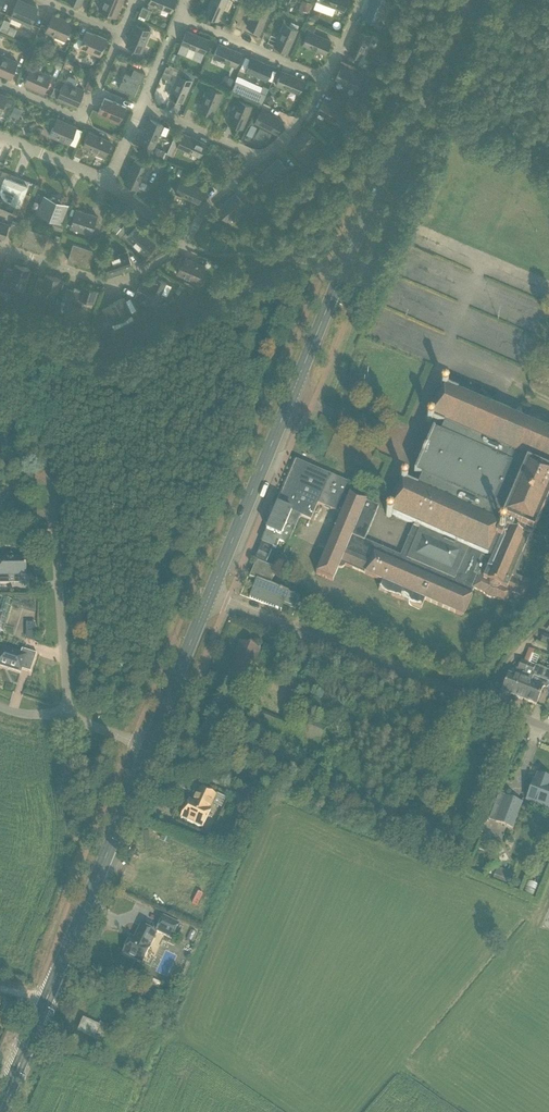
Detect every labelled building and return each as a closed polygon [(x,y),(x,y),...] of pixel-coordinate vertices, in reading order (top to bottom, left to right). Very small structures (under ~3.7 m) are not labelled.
[(37,8),(19,0),(18,0),(11,16),(30,24),(37,8)] [(122,0),(103,0),(99,10),(115,16),(122,0)] [(171,12),(176,0),(149,0),(148,2),(171,12)] [(205,15),(218,20),(226,0),(211,0),(205,15)] [(299,8),(307,11),(311,3),(303,0),(299,8)] [(321,2),(344,10),(347,0),(321,0),(321,2)] [(364,17),(376,23),(386,0),(385,0),(371,0),(364,17)] [(398,3),(395,9),(402,13),(405,6),(398,3)] [(269,9),(256,4),(247,26),(259,32),(269,9)] [(148,9),(143,7),(139,15),(145,17),(148,9)] [(313,8),(310,16),(317,19),(320,11),(313,8)] [(65,39),(72,23),(52,15),(45,31),(65,39)] [(5,21),(1,29),(9,33),(12,26),(13,25),(5,21)] [(309,22),(306,27),(314,31),(316,25),(309,22)] [(141,52),(150,30),(135,23),(126,45),(141,52)] [(297,29),(284,24),(274,46),(287,52),(297,29)] [(155,29),(152,35),(158,38),(161,31),(155,29)] [(79,46),(99,55),(107,39),(97,35),(86,30),(79,46)] [(40,31),(37,37),(44,40),(46,34),(40,31)] [(204,53),(209,40),(186,31),(181,44),(204,53)] [(325,54),(330,41),(308,31),(303,44),(325,54)] [(235,66),(241,53),(219,44),(213,57),(235,66)] [(70,50),(66,60),(71,63),(76,52),(70,50)] [(17,62),(0,55),(0,72),(0,71),(4,73),(3,74),(11,78),(17,62)] [(245,70),(267,80),(273,67),(250,57),(245,70)] [(57,61),(55,67),(60,69),(63,63),(57,61)] [(370,61),(366,69),(374,73),(377,65),(370,61)] [(165,66),(161,77),(168,80),(171,73),(178,76),(179,74),(181,70),(169,64),(168,67),(165,66)] [(37,89),(43,92),(50,76),(31,67),(24,83),(33,87),(33,86),(38,87),(37,89)] [(142,81),(145,74),(134,69),(131,75),(125,73),(118,88),(134,95),(140,80),(142,81)] [(281,71),(276,84),(298,93),(304,81),(281,71)] [(178,76),(169,96),(182,102),(192,80),(188,78),(179,74),(178,76)] [(225,77),(222,84),(229,87),(232,80),(225,77)] [(367,79),(363,87),(369,90),(373,82),(367,79)] [(71,101),(70,103),(77,106),(83,90),(64,82),(60,90),(57,98),(66,101),(67,100),(71,101)] [(87,83),(85,89),(90,91),(93,85),(87,83)] [(235,83),(232,91),(261,104),(265,95),(235,83)] [(55,87),(51,95),(57,98),(60,90),(55,87)] [(212,115),(222,93),(209,87),(199,109),(212,115)] [(271,95),(266,97),(269,104),(274,102),(271,95)] [(350,96),(346,103),(353,107),(357,99),(350,96)] [(104,98),(98,113),(111,118),(112,115),(120,119),(125,107),(104,98)] [(239,100),(229,123),(242,128),(251,106),(239,100)] [(13,107),(11,115),(16,117),(20,109),(14,107),(13,107)] [(261,109),(254,122),(276,133),(283,121),(261,109)] [(69,143),(76,127),(57,119),(50,134),(69,143)] [(140,141),(153,147),(163,125),(150,119),(140,141)] [(251,124),(243,141),(254,147),(255,147),(256,147),(257,147),(258,147),(259,147),(260,147),(261,147),(262,146),(263,146),(264,145),(265,145),(266,144),(252,137),(257,127),(251,124)] [(173,156),(177,146),(182,134),(176,131),(167,153),(173,156)] [(105,155),(111,142),(88,132),(83,145),(105,155)] [(177,146),(199,156),(205,143),(183,133),(177,146)] [(156,148),(153,156),(161,159),(164,151),(156,148)] [(77,149),(74,155),(81,158),(83,151),(77,149)] [(260,175),(270,185),(288,169),(279,158),(260,175)] [(155,159),(151,168),(158,171),(162,162),(155,159)] [(134,161),(124,183),(137,189),(147,166),(134,161)] [(314,162),(308,167),(312,171),(317,166),(314,162)] [(27,187),(5,178),(2,187),(16,192),(12,203),(20,206),(27,187)] [(175,192),(198,203),(203,190),(181,180),(175,192)] [(217,210),(226,220),(245,204),(235,194),(217,210)] [(53,197),(51,199),(45,197),(39,213),(48,216),(49,214),(52,215),(51,217),(60,220),(66,205),(60,203),(60,200),(58,199),(58,200),(55,198),(53,197)] [(16,206),(13,213),(23,217),(25,210),(16,206)] [(91,234),(97,216),(76,209),(70,227),(91,234)] [(258,209),(252,213),(257,219),(262,214),(258,209)] [(0,222),(0,237),(3,238),(8,225),(0,222)] [(56,222),(54,228),(62,230),(63,225),(56,222)] [(121,227),(115,234),(120,238),(130,226),(125,222),(121,227)] [(116,223),(110,230),(115,234),(121,227),(116,223)] [(127,236),(145,253),(155,243),(137,226),(127,236)] [(42,251),(48,235),(27,228),(22,245),(42,251)] [(100,231),(97,242),(102,243),(105,233),(100,231)] [(219,248),(225,250),(228,241),(222,239),(223,237),(210,233),(206,245),(219,249),(219,248)] [(73,243),(67,260),(88,267),(93,250),(73,243)] [(132,265),(127,252),(104,260),(108,273),(132,265)] [(177,273),(197,281),(200,273),(201,274),(205,266),(185,257),(181,266),(180,266),(177,273)] [(26,282),(27,279),(30,269),(15,264),(13,269),(7,267),(3,277),(2,282),(15,287),(18,279),(26,282)] [(57,292),(58,290),(61,279),(45,274),(44,279),(38,277),(34,288),(33,292),(46,297),(49,289),(57,292)] [(141,282),(136,292),(146,297),(157,302),(161,293),(167,295),(171,286),(166,283),(166,282),(165,282),(155,277),(150,287),(141,282)] [(181,284),(176,292),(181,295),(186,287),(181,284)] [(74,288),(74,290),(66,287),(62,299),(70,302),(69,303),(83,308),(85,300),(93,302),(94,301),(97,290),(82,285),(80,290),(74,288)] [(103,307),(108,317),(111,323),(130,313),(122,297),(103,307)] [(82,321),(79,330),(87,332),(90,324),(82,321)] [(96,323),(92,332),(98,335),(102,325),(96,323)] [(409,325),(407,331),(427,340),(430,334),(409,325)] [(316,574),(333,581),(339,568),(339,567),(340,567),(341,568),(342,568),(343,567),(344,567),(344,566),(345,565),(365,574),(383,581),(379,590),(421,608),(425,600),(463,616),(472,596),(471,595),(474,589),(483,593),(484,594),(486,596),(488,597),(491,598),(493,599),(495,599),(496,599),(507,603),(512,592),(523,597),(528,588),(530,582),(513,575),(532,532),(534,533),(548,497),(548,433),(502,412),(489,407),(464,396),(457,393),(458,392),(447,387),(448,387),(447,384),(444,383),(442,384),(441,386),(442,389),(431,417),(430,416),(427,417),(426,420),(427,422),(430,423),(432,423),(433,421),(444,426),(440,435),(432,432),(414,474),(422,477),(418,486),(407,481),(406,478),(404,477),(401,478),(400,480),(401,483),(402,483),(390,510),(389,510),(387,511),(385,514),(386,516),(389,517),(391,517),(392,515),(413,525),(400,556),(365,541),(374,517),(379,507),(344,492),(335,512),(341,514),(320,564),(316,574)] [(281,497),(278,506),(300,516),(311,520),(315,511),(318,504),(335,512),(344,492),(348,482),(330,475),(318,470),(297,461),(281,497)] [(262,542),(254,561),(256,562),(265,565),(272,547),(276,548),(279,542),(284,544),(289,543),(299,519),(300,516),(278,506),(262,542)] [(0,559),(0,584),(9,584),(9,575),(26,575),(26,559),(0,559)] [(256,562),(249,578),(257,580),(250,598),(281,611),(283,605),(295,609),(299,599),(300,596),(271,585),(276,570),(265,565),(256,562)] [(541,643),(548,646),(548,637),(543,635),(541,643)] [(229,674),(239,678),(247,681),(255,659),(259,649),(241,642),(234,658),(235,659),(229,674)] [(0,650),(0,666),(20,672),(26,656),(1,648),(0,650)] [(529,649),(525,660),(531,662),(534,651),(529,649)] [(506,681),(502,691),(511,695),(520,672),(522,673),(526,663),(521,661),(518,669),(517,669),(514,676),(508,674),(506,681)] [(520,672),(511,695),(523,700),(525,693),(532,677),(531,677),(530,676),(531,674),(534,666),(526,663),(522,673),(520,672)] [(523,700),(536,705),(540,694),(542,687),(544,687),(547,684),(548,682),(548,672),(534,666),(531,674),(530,676),(531,677),(532,677),(525,693),(523,700)] [(527,800),(548,808),(547,811),(548,812),(548,779),(537,775),(536,778),(535,781),(534,781),(530,791),(527,800)] [(209,810),(212,804),(221,808),(225,798),(217,794),(216,796),(209,793),(199,788),(193,802),(189,801),(189,802),(188,805),(187,805),(181,818),(191,823),(202,828),(210,810),(209,810)] [(504,796),(495,821),(513,828),(522,803),(504,796)] [(150,837),(143,851),(148,853),(155,840),(150,837)] [(206,855),(204,861),(226,869),(228,863),(206,855)] [(507,886),(512,873),(497,867),(492,880),(507,886)] [(176,877),(201,882),(202,874),(177,869),(176,877)] [(213,871),(210,877),(224,882),(227,877),(213,871)] [(153,894),(151,900),(171,906),(172,900),(153,894)] [(172,938),(179,925),(164,917),(157,931),(172,938)] [(149,947),(156,933),(141,926),(137,934),(134,940),(131,938),(123,953),(142,963),(150,947),(149,947)] [(78,1031),(97,1039),(103,1025),(83,1017),(78,1031)]
